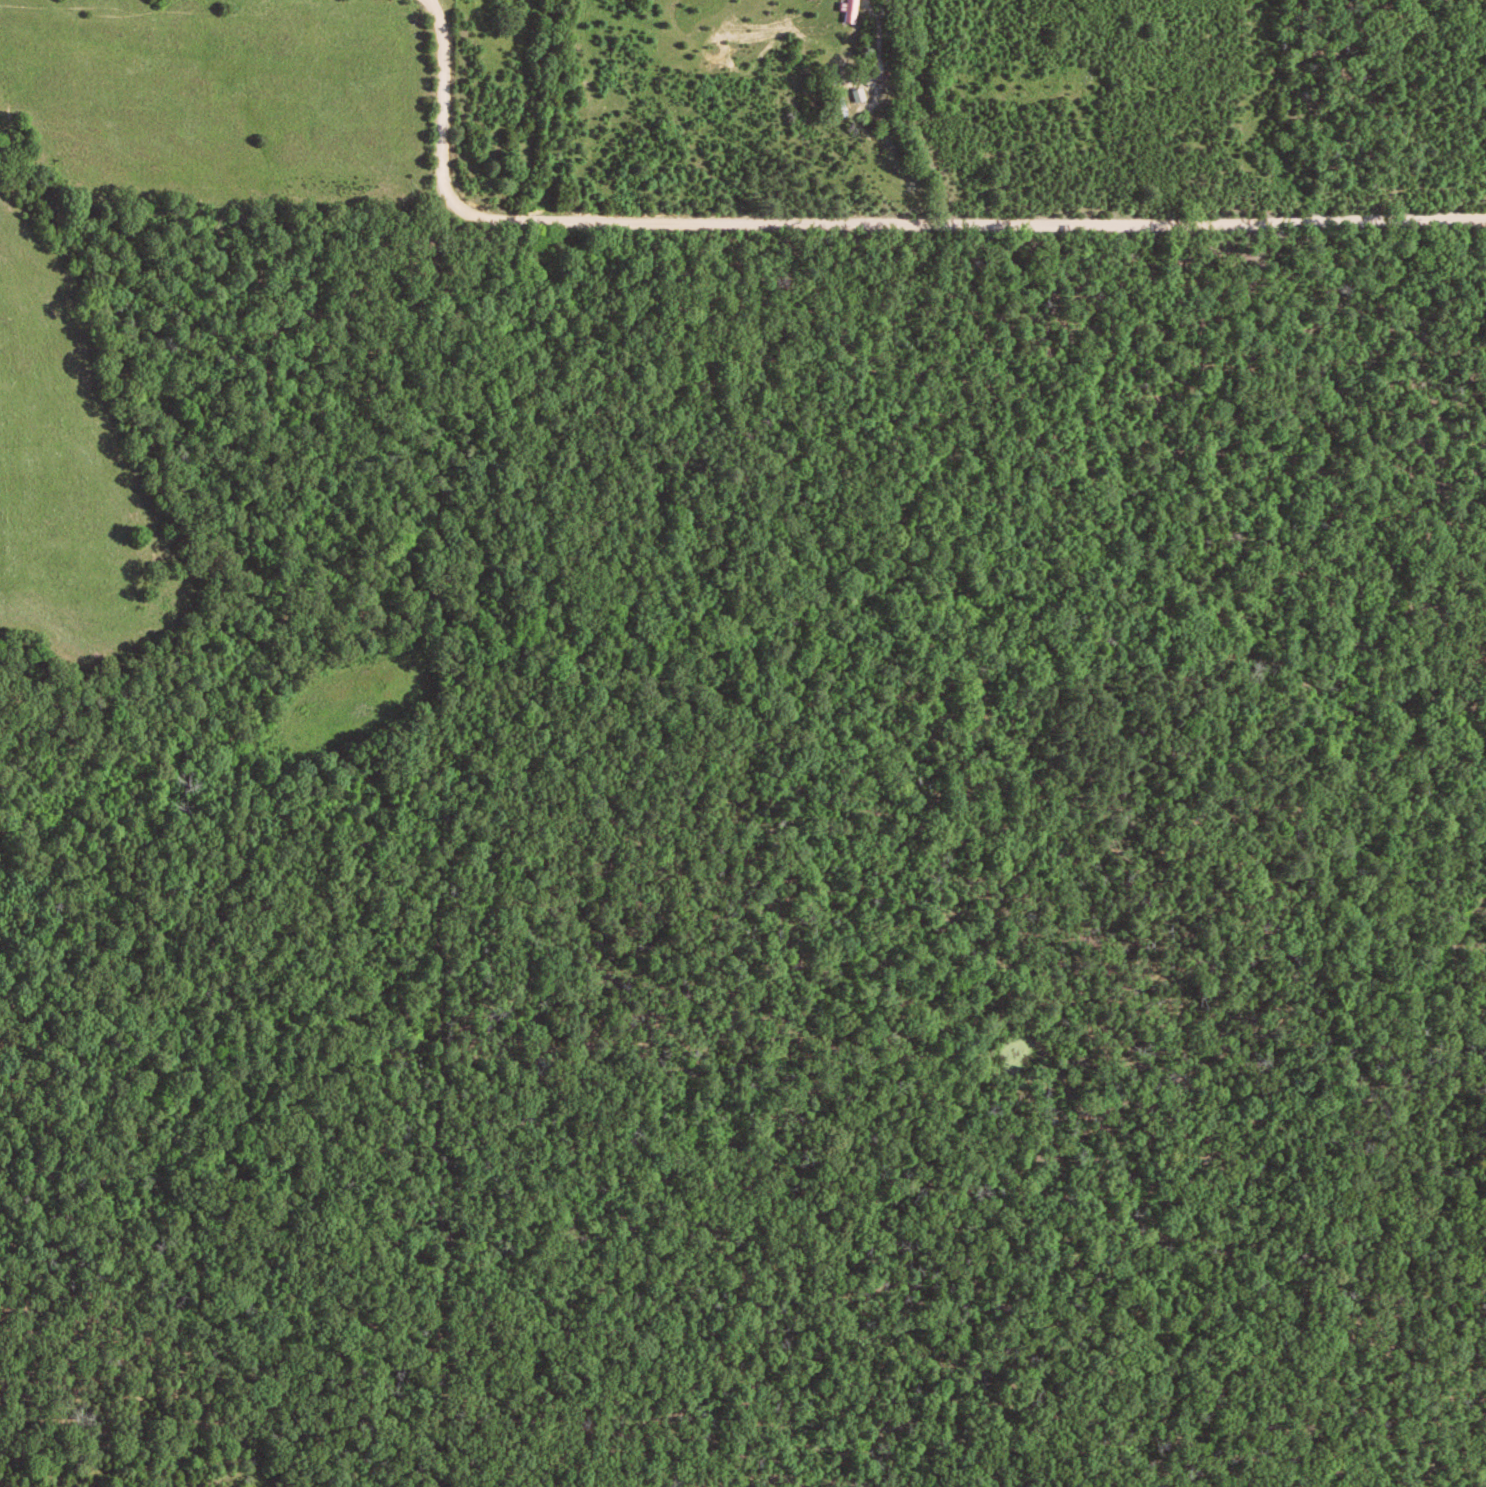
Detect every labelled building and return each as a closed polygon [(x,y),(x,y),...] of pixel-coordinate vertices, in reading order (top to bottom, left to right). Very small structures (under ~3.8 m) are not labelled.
[(862,0),(851,0),(850,23),(860,23),(862,0)]
